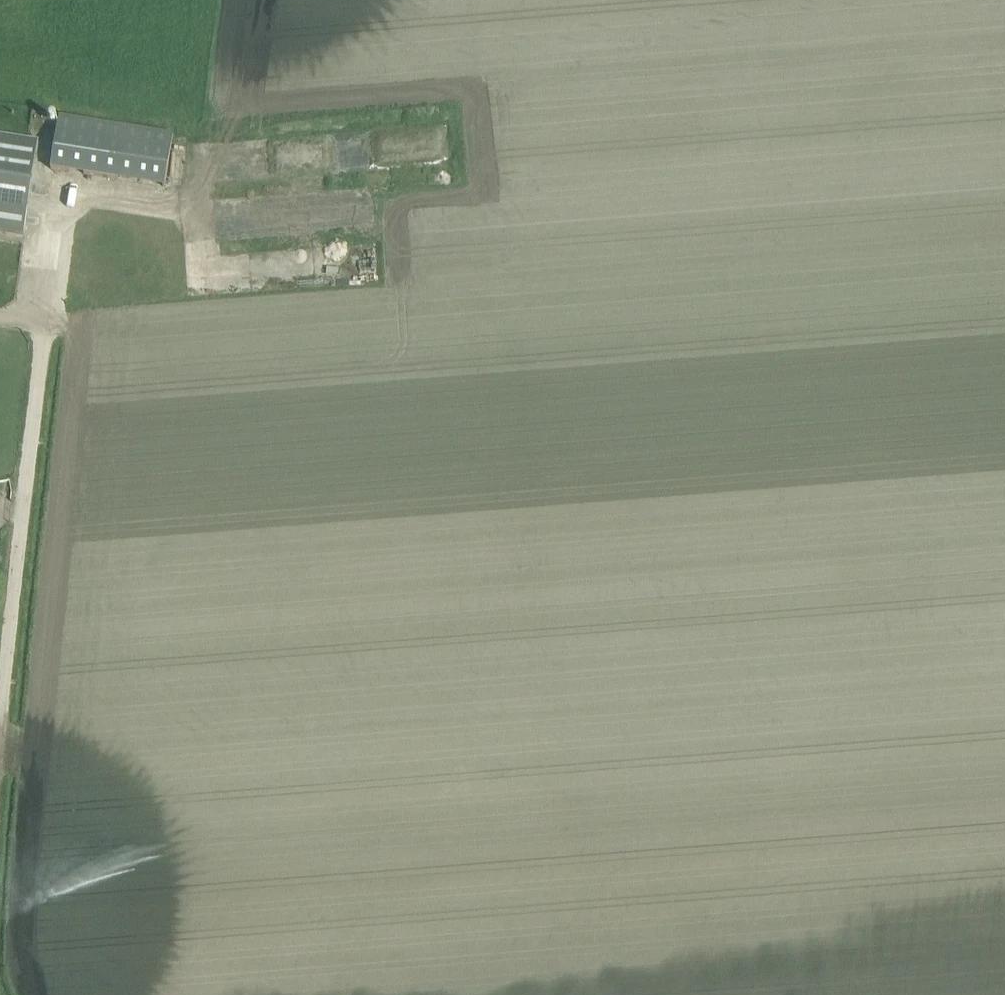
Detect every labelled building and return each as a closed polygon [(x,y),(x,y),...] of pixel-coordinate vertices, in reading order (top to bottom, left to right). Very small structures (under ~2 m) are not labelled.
[(127,127),(59,117),(51,169),(119,180),(127,127)] [(0,138),(0,233),(25,237),(29,214),(40,144),(0,138)]
